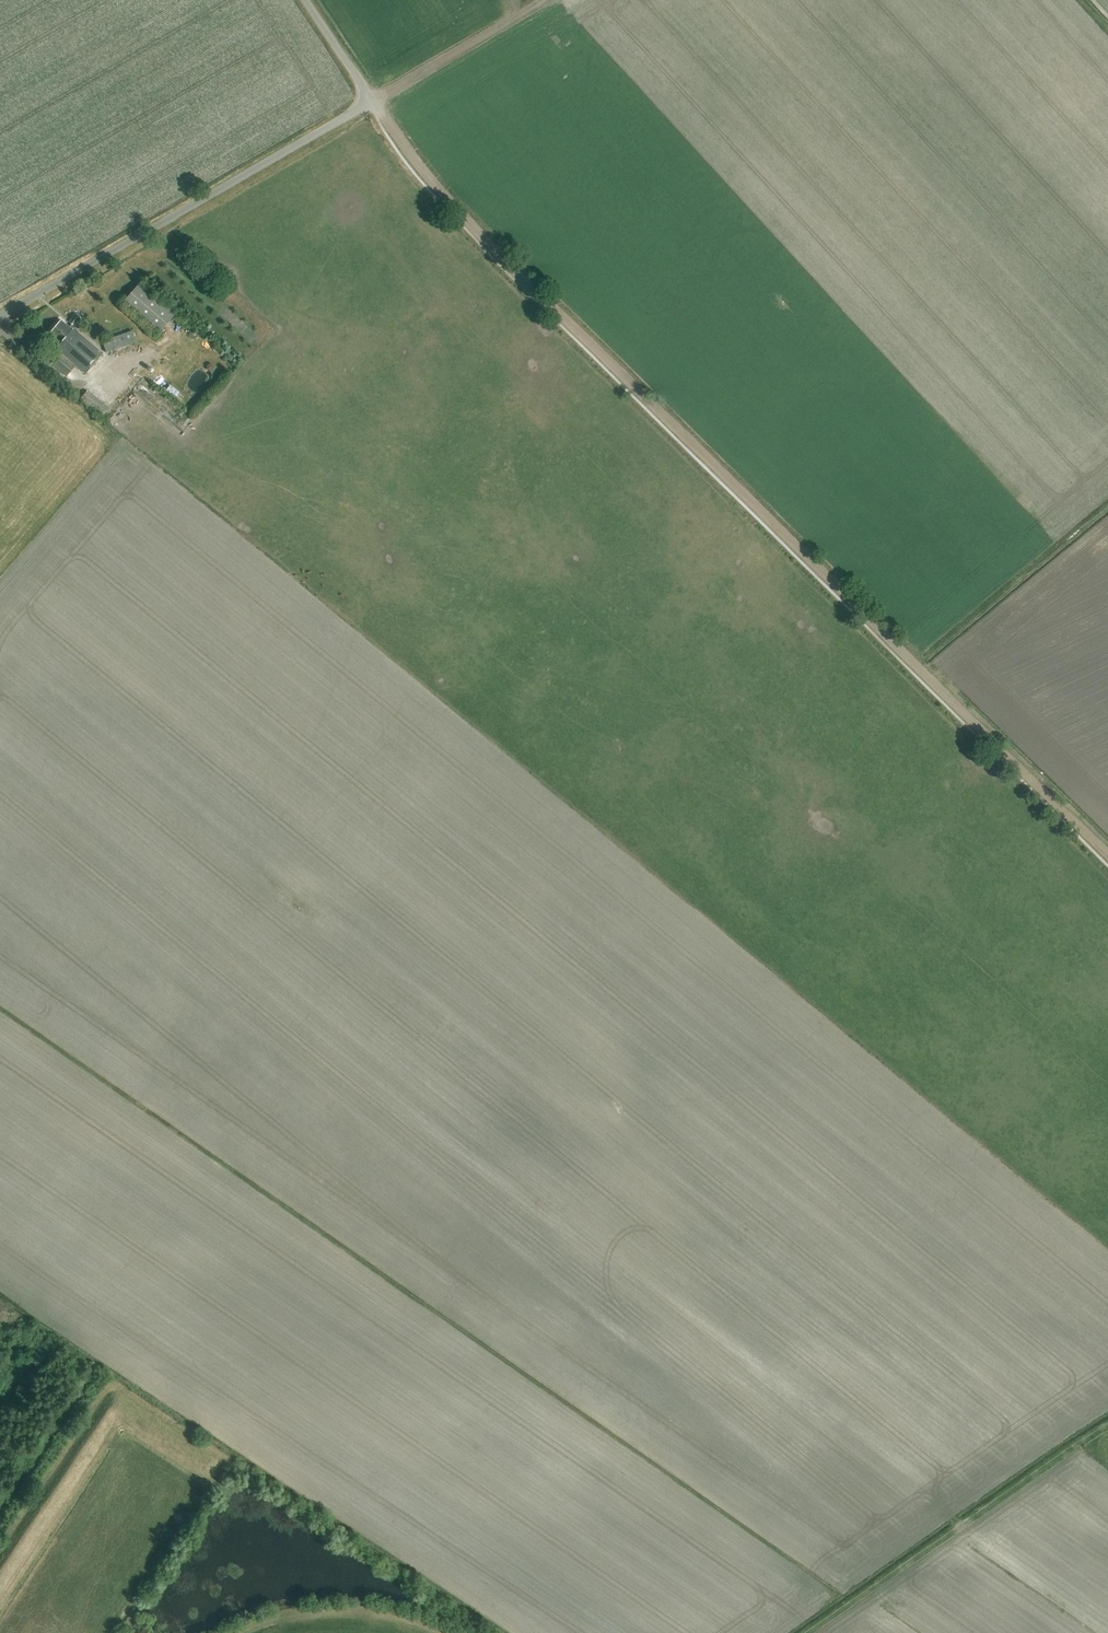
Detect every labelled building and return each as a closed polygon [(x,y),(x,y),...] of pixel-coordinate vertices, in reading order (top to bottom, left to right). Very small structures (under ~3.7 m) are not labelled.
[(138,284),(123,301),(158,333),(175,314),(138,284)] [(85,373),(102,353),(72,327),(74,325),(73,325),(80,317),(76,313),(69,322),(72,323),(69,327),(60,319),(49,333),(60,342),(55,348),(60,352),(51,363),(66,375),(75,365),(85,373)] [(136,341),(132,329),(103,340),(107,351),(136,341)] [(100,418),(108,407),(87,390),(78,400),(100,418)]
